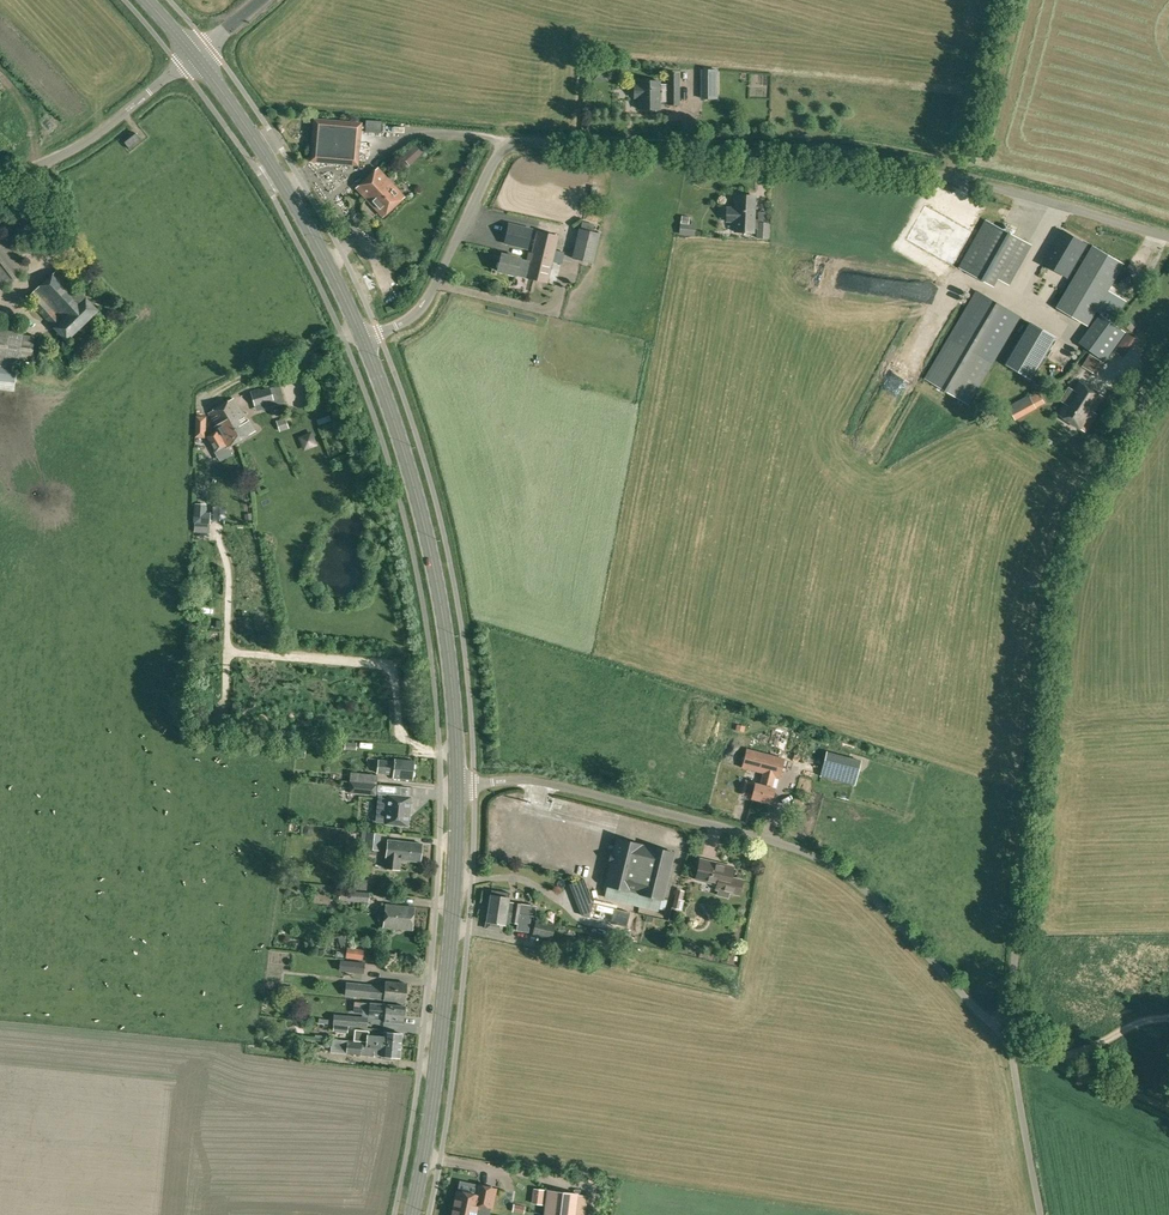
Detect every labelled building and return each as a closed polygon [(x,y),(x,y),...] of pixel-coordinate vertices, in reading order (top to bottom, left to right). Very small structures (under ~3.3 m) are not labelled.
[(717,98),(717,70),(702,70),(702,98),(717,98)] [(678,104),(678,74),(668,74),(668,84),(659,84),(659,81),(639,81),(639,84),(634,84),(634,97),(639,97),(639,109),(659,109),(659,98),(668,98),(668,104),(678,104)] [(359,166),(359,161),(362,122),(313,118),(310,161),(359,166)] [(381,133),(381,121),(365,120),(365,132),(381,133)] [(130,149),(141,140),(136,133),(124,142),(130,149)] [(414,160),(424,151),(417,143),(407,152),(414,160)] [(383,216),(404,196),(378,168),(356,188),(383,216)] [(753,233),(755,196),(736,196),(735,208),(725,208),(725,209),(726,209),(726,221),(735,221),(735,232),(753,233)] [(694,236),(696,224),(689,223),(690,217),(681,215),(680,223),(679,234),(694,236)] [(1010,285),(1033,244),(986,219),(959,267),(995,287),(1000,280),(1010,285)] [(769,222),(757,222),(757,238),(769,239),(769,222)] [(528,250),(532,233),(510,228),(506,244),(528,250)] [(1086,241),(1063,228),(1044,261),(1067,274),(1086,241)] [(593,264),(600,233),(579,229),(572,258),(593,264)] [(2,291),(30,269),(0,230),(0,288),(2,291)] [(548,283),(560,235),(536,230),(531,252),(528,251),(526,260),(520,258),(501,254),(497,271),(516,275),(526,278),(548,283)] [(1088,325),(1124,263),(1093,245),(1057,307),(1088,325)] [(78,294),(55,270),(27,297),(55,326),(54,328),(66,341),(98,311),(80,292),(78,294)] [(970,405),(993,365),(1022,317),(976,290),(924,378),(970,405)] [(1111,319),(1126,301),(1113,292),(1099,310),(1111,319)] [(1101,313),(1079,342),(1105,361),(1126,332),(1101,313)] [(1056,337),(1031,322),(1006,365),(1031,380),(1056,337)] [(15,384),(19,359),(31,361),(35,336),(22,334),(23,326),(0,323),(0,382),(15,384)] [(1066,403),(1058,415),(1086,432),(1097,413),(1094,412),(1104,397),(1080,381),(1074,390),(1070,387),(1062,400),(1066,403)] [(254,406),(274,401),(270,388),(251,393),(254,406)] [(1016,420),(1037,408),(1029,394),(1008,406),(1016,420)] [(246,422),(233,400),(210,413),(216,425),(215,426),(217,430),(206,436),(215,452),(226,445),(227,447),(255,430),(249,420),(246,422)] [(210,523),(210,512),(206,512),(206,504),(195,503),(194,528),(207,528),(207,523),(210,523)] [(780,778),(785,758),(746,748),(741,768),(763,773),(760,785),(755,783),(755,782),(745,779),(741,794),(752,797),(751,798),(770,803),(774,788),(772,788),(775,776),(780,778)] [(412,780),(414,761),(395,759),(395,761),(378,759),(377,773),(393,775),(393,778),(412,780)] [(824,761),(820,776),(854,785),(858,770),(824,761)] [(648,772),(649,765),(638,763),(636,770),(648,772)] [(377,783),(377,774),(350,772),(349,780),(377,783)] [(375,795),(377,783),(349,780),(348,793),(375,795)] [(408,826),(411,797),(388,795),(386,811),(377,810),(376,822),(385,823),(385,824),(408,826)] [(379,850),(381,834),(361,831),(360,847),(366,847),(365,849),(379,850)] [(663,899),(670,872),(674,853),(616,838),(605,885),(607,885),(604,897),(658,911),(661,899),(663,899)] [(420,861),(422,844),(401,842),(388,840),(386,858),(385,868),(399,870),(400,859),(420,861)] [(739,894),(742,880),(730,877),(733,867),(700,859),(695,879),(719,884),(716,895),(728,898),(730,892),(739,894)] [(366,891),(367,879),(350,877),(349,890),(366,891)] [(682,910),(684,900),(682,900),(684,891),(676,889),(672,907),(682,910)] [(369,903),(369,893),(340,890),(339,900),(369,903)] [(533,916),(535,917),(536,906),(532,905),(508,902),(509,898),(510,893),(491,890),(488,908),(533,916)] [(610,923),(614,909),(593,903),(589,918),(610,923)] [(412,930),(415,908),(385,905),(383,927),(412,930)] [(530,916),(533,916),(488,908),(485,928),(503,931),(504,925),(510,922),(517,923),(516,930),(527,932),(530,916)] [(552,939),(555,924),(536,920),(532,934),(552,939)] [(348,933),(337,936),(340,947),(350,944),(348,933)] [(363,960),(364,950),(347,947),(345,958),(363,960)] [(613,956),(610,967),(629,971),(631,960),(613,956)] [(340,961),(339,970),(351,971),(352,962),(340,961)] [(405,1002),(407,984),(386,982),(385,987),(346,983),(345,995),(384,999),(384,1000),(405,1002)] [(386,1005),(370,1003),(360,1002),(359,1007),(369,1009),(368,1016),(385,1018),(384,1021),(403,1023),(405,1006),(386,1004),(386,1005)] [(360,1027),(360,1020),(339,1017),(338,1023),(338,1025),(348,1026),(348,1025),(360,1027)] [(338,1025),(338,1023),(333,1023),(332,1031),(348,1033),(348,1026),(338,1025)] [(384,1034),(369,1033),(369,1030),(355,1029),(353,1041),(367,1042),(401,1045),(402,1034),(384,1032),(384,1034)] [(367,1042),(367,1043),(362,1043),(347,1041),(331,1039),(330,1051),(346,1053),(346,1054),(360,1055),(361,1049),(374,1050),(374,1055),(381,1056),(381,1059),(391,1060),(391,1056),(400,1057),(401,1045),(367,1042)] [(457,1191),(454,1207),(476,1212),(489,1214),(491,1207),(492,1207),(496,1189),(481,1186),(479,1196),(474,1195),(476,1185),(460,1181),(458,1191),(457,1191)] [(587,1195),(547,1190),(544,1214),(585,1214),(587,1195)] [(524,1214),(525,1206),(513,1204),(512,1212),(524,1214)]
